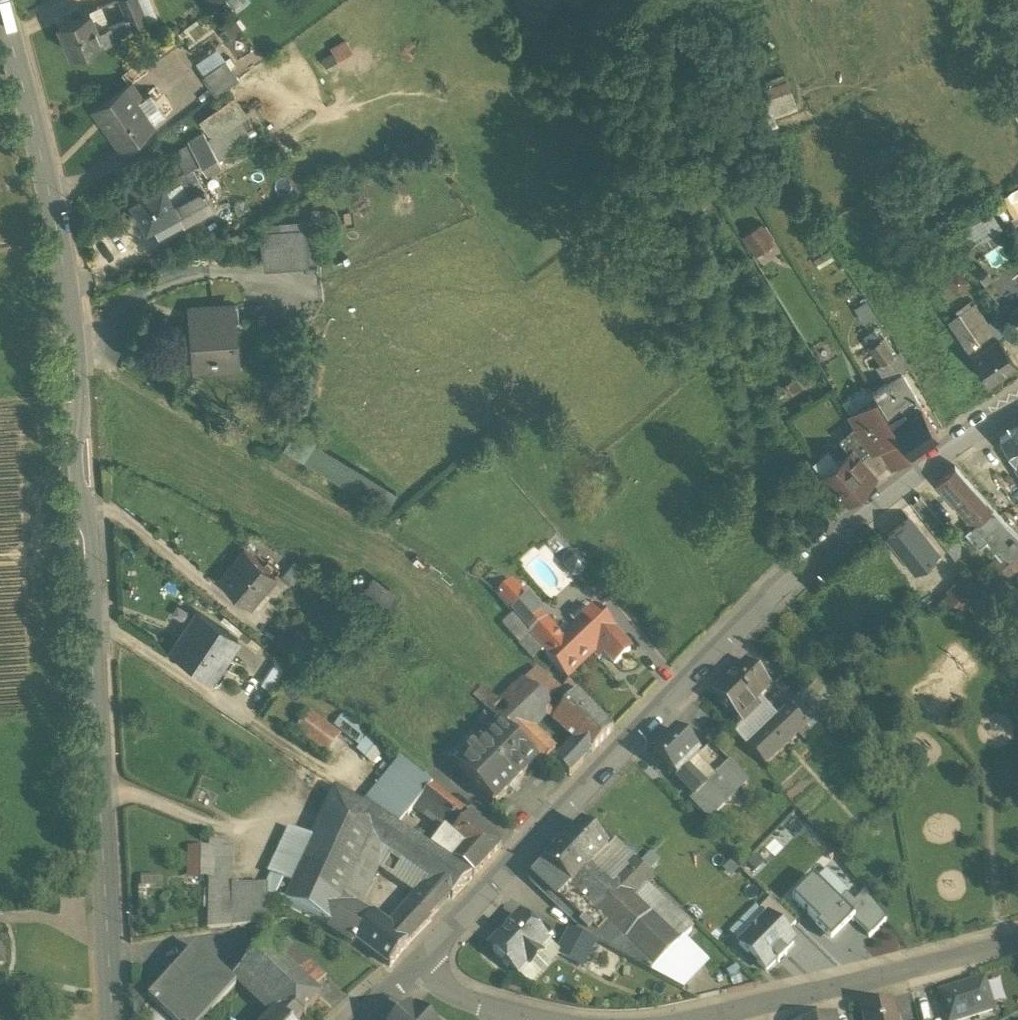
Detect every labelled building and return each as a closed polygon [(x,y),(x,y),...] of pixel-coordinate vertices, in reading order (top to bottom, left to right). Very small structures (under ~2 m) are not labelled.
[(128,20),(132,29),(146,23),(137,0),(120,0),(128,20)] [(98,32),(89,10),(58,23),(71,54),(111,38),(107,28),(98,32)] [(128,20),(107,28),(111,38),(132,29),(128,20)] [(217,47),(195,63),(204,75),(225,60),(226,59),(217,47)] [(225,60),(204,75),(216,93),(238,78),(225,60)] [(131,83),(94,110),(121,147),(153,124),(137,101),(142,98),(141,97),(131,83)] [(166,115),(149,91),(141,97),(142,98),(137,101),(153,124),(166,115)] [(206,111),(216,130),(250,114),(240,94),(206,111)] [(240,121),(207,141),(218,161),(252,141),(240,121)] [(207,141),(203,135),(189,143),(200,162),(204,169),(218,161),(207,141)] [(189,143),(174,152),(185,170),(192,166),(192,167),(200,162),(189,143)] [(176,175),(162,182),(174,203),(204,187),(200,181),(185,189),(176,175)] [(1017,212),(1017,179),(1005,184),(1015,213),(1017,212)] [(174,203),(162,182),(131,200),(146,227),(167,216),(178,210),(174,203)] [(204,187),(174,203),(178,210),(167,216),(171,223),(180,218),(183,222),(214,205),(204,187)] [(996,221),(987,207),(974,216),(982,230),(996,221)] [(167,216),(155,222),(159,230),(171,223),(167,216)] [(974,216),(957,227),(966,240),(982,230),(974,216)] [(316,219),(299,221),(299,222),(278,224),(279,234),(301,232),(303,261),(319,260),(316,219)] [(279,234),(262,235),(264,265),(303,261),(301,232),(279,234)] [(1007,310),(1013,316),(1017,312),(1017,300),(1007,310)] [(997,337),(974,302),(947,320),(970,354),(997,337)] [(238,305),(204,308),(205,323),(191,325),(195,368),(218,366),(217,356),(234,354),(231,323),(239,323),(238,305)] [(874,329),(863,336),(870,346),(880,339),(874,329)] [(997,337),(970,354),(989,382),(1015,364),(997,337)] [(892,355),(880,339),(870,346),(882,362),(892,355)] [(882,362),(879,364),(888,380),(901,372),(906,369),(896,352),(892,355),(882,362)] [(921,407),(901,372),(888,380),(872,389),(877,397),(894,425),(921,407)] [(894,425),(877,397),(860,408),(881,444),(893,462),(910,452),(894,425)] [(921,407),(894,425),(910,452),(910,451),(937,433),(921,407)] [(881,444),(860,408),(849,414),(855,424),(871,450),(881,444)] [(871,450),(855,424),(838,439),(849,451),(850,450),(859,461),(871,450)] [(1017,426),(999,437),(1007,449),(1017,466),(1017,428),(1017,426)] [(295,432),(285,449),(306,462),(316,445),(295,432)] [(385,487),(316,445),(306,462),(374,504),(385,487)] [(1007,449),(1003,453),(1009,462),(1017,477),(1017,466),(1007,449)] [(859,461),(850,450),(849,451),(822,475),(846,502),(874,477),(859,461)] [(822,475),(808,459),(799,467),(814,483),(822,475)] [(1009,462),(993,472),(1014,505),(1017,503),(1017,477),(1009,462)] [(954,466),(938,480),(945,487),(970,516),(986,502),(954,466)] [(945,487),(938,480),(935,482),(942,490),(945,487)] [(395,493),(385,487),(374,504),(385,510),(395,493)] [(970,516),(971,517),(968,520),(972,525),(964,532),(978,548),(986,542),(999,557),(1006,565),(1009,563),(1012,567),(1016,572),(1017,572),(1017,571),(1017,535),(1007,525),(993,509),(992,510),(986,502),(970,516)] [(908,519),(889,535),(915,567),(934,551),(908,519)] [(961,537),(953,531),(946,540),(951,544),(961,537)] [(946,540),(942,537),(939,539),(946,548),(951,544),(946,540)] [(275,575),(244,549),(218,580),(250,606),(275,575)] [(576,553),(570,553),(565,557),(564,563),(573,573),(579,573),(584,569),(584,568),(585,563),(576,553)] [(1009,563),(1006,565),(999,557),(989,565),(1000,578),(1012,567),(1009,563)] [(294,560),(280,577),(289,584),(303,567),(294,560)] [(965,572),(943,596),(962,606),(978,588),(965,572)] [(512,583),(497,596),(509,610),(524,597),(512,583)] [(962,606),(943,596),(940,599),(959,609),(962,606)] [(524,597),(509,610),(513,615),(521,624),(536,610),(524,597)] [(594,608),(571,629),(575,633),(565,642),(545,619),(529,633),(528,634),(542,649),(565,676),(592,651),(598,658),(605,652),(614,662),(630,649),(594,608)] [(536,610),(521,624),(529,633),(545,619),(536,610)] [(238,639),(198,612),(171,653),(211,679),(238,639)] [(521,624),(513,615),(502,624),(518,642),(528,634),(529,633),(521,624)] [(542,649),(528,634),(518,642),(532,658),(542,649)] [(276,660),(261,683),(271,689),(285,666),(276,660)] [(771,687),(745,661),(712,694),(742,724),(733,732),(746,746),(767,726),(767,727),(778,717),(760,698),(771,687)] [(569,680),(558,691),(568,702),(577,692),(578,690),(569,680)] [(548,704),(522,681),(489,713),(501,726),(502,727),(516,741),(530,727),(530,726),(546,710),(548,704)] [(803,691),(788,706),(806,725),(822,710),(803,691)] [(613,729),(577,692),(568,702),(555,717),(576,737),(578,739),(592,751),(613,729)] [(767,726),(746,746),(765,765),(806,725),(788,706),(787,707),(787,708),(778,717),(767,727),(767,726)] [(296,730),(329,754),(344,733),(311,709),(296,730)] [(530,726),(530,727),(516,741),(535,760),(540,765),(555,751),(530,726)] [(502,727),(476,753),(472,749),(466,755),(470,759),(459,771),(492,804),(535,760),(516,741),(502,727)] [(699,755),(675,731),(652,754),(676,777),(687,766),(699,755)] [(578,739),(569,748),(582,761),(592,751),(578,739)] [(582,761),(569,748),(563,754),(576,767),(582,761)] [(576,767),(563,754),(557,760),(571,773),(576,767)] [(744,765),(735,757),(731,762),(739,770),(744,765)] [(432,785),(401,760),(365,804),(398,826),(408,815),(421,799),(432,785)] [(731,762),(729,761),(720,770),(737,789),(747,779),(739,770),(731,762)] [(704,785),(687,766),(676,777),(693,795),(704,785)] [(693,795),(689,799),(708,819),(738,789),(737,789),(720,770),(704,785),(693,795)] [(469,815),(432,785),(421,799),(458,828),(469,815)] [(311,842),(305,856),(353,878),(370,842),(376,846),(392,824),(336,789),(311,842)] [(458,828),(451,834),(445,829),(432,846),(451,860),(473,875),(501,845),(469,815),(458,828)] [(581,823),(544,862),(570,886),(588,868),(607,848),(581,823)] [(433,851),(392,824),(376,846),(416,873),(433,851)] [(311,842),(292,833),(286,847),(305,856),(311,842)] [(607,848),(588,868),(614,893),(620,886),(612,878),(625,866),(623,864),(632,855),(615,839),(614,840),(614,841),(607,848)] [(229,846),(209,841),(207,929),(230,927),(230,892),(229,846)] [(286,847),(273,875),(292,884),(305,856),(286,847)] [(472,877),(433,850),(433,851),(416,873),(431,883),(450,896),(452,898),(472,877)] [(632,855),(623,864),(625,866),(612,878),(620,886),(621,885),(625,889),(645,869),(632,855)] [(353,878),(305,856),(292,884),(340,907),(353,878)] [(570,886),(544,862),(532,874),(583,924),(575,933),(594,943),(613,953),(626,940),(596,911),(570,886)] [(614,893),(588,868),(570,886),(596,911),(614,893)] [(645,869),(625,889),(637,901),(648,889),(651,886),(647,883),(653,876),(645,869)] [(292,884),(273,875),(264,894),(265,894),(330,925),(327,929),(332,932),(346,910),(340,907),(292,884)] [(831,940),(852,919),(862,910),(854,901),(847,894),(839,902),(814,877),(793,897),(818,923),(816,925),(831,940)] [(450,896),(431,883),(420,896),(437,909),(450,896)] [(625,889),(621,885),(614,893),(596,911),(626,940),(651,914),(625,889)] [(691,930),(648,889),(637,901),(651,914),(679,942),(691,930)] [(264,894),(230,892),(230,927),(264,923),(265,894),(264,894)] [(863,892),(854,901),(862,910),(852,919),(869,936),(888,917),(863,892)] [(420,896),(390,930),(397,936),(398,936),(408,943),(431,920),(428,918),(437,909),(420,896)] [(768,915),(786,933),(795,923),(771,898),(761,908),(768,915)] [(360,913),(349,905),(346,910),(332,932),(343,939),(360,913)] [(369,918),(360,913),(343,939),(352,945),(354,940),(389,966),(408,943),(398,936),(397,936),(390,930),(389,931),(370,917),(369,918)] [(626,940),(613,953),(650,973),(679,942),(651,914),(626,940)] [(786,933),(768,915),(739,944),(766,971),(776,961),(778,962),(786,954),(785,952),(795,943),(786,933)] [(545,941),(521,918),(517,918),(492,944),(493,949),(514,969),(518,969),(525,962),(529,966),(540,955),(536,950),(545,941)] [(575,933),(570,930),(558,953),(582,966),(594,943),(575,933)] [(325,978),(287,941),(275,954),(313,991),(325,978)] [(705,967),(679,942),(650,973),(683,990),(705,967)] [(264,944),(240,970),(281,1010),(278,1013),(286,1019),(297,1019),(320,997),(313,991),(275,954),(264,944)] [(148,999),(159,1010),(169,1019),(194,1019),(195,1019),(203,1019),(234,986),(195,948),(148,999)] [(991,1012),(982,981),(939,994),(947,1019),(964,1019),(991,1012)] [(151,1002),(142,1010),(150,1018),(159,1010),(151,1002)] [(861,1010),(864,1019),(896,1019),(893,1003),(861,1010)] [(149,1019),(169,1019),(159,1010),(150,1018),(149,1019)] [(415,1013),(413,1015),(409,1011),(400,1019),(423,1019),(415,1013)]
